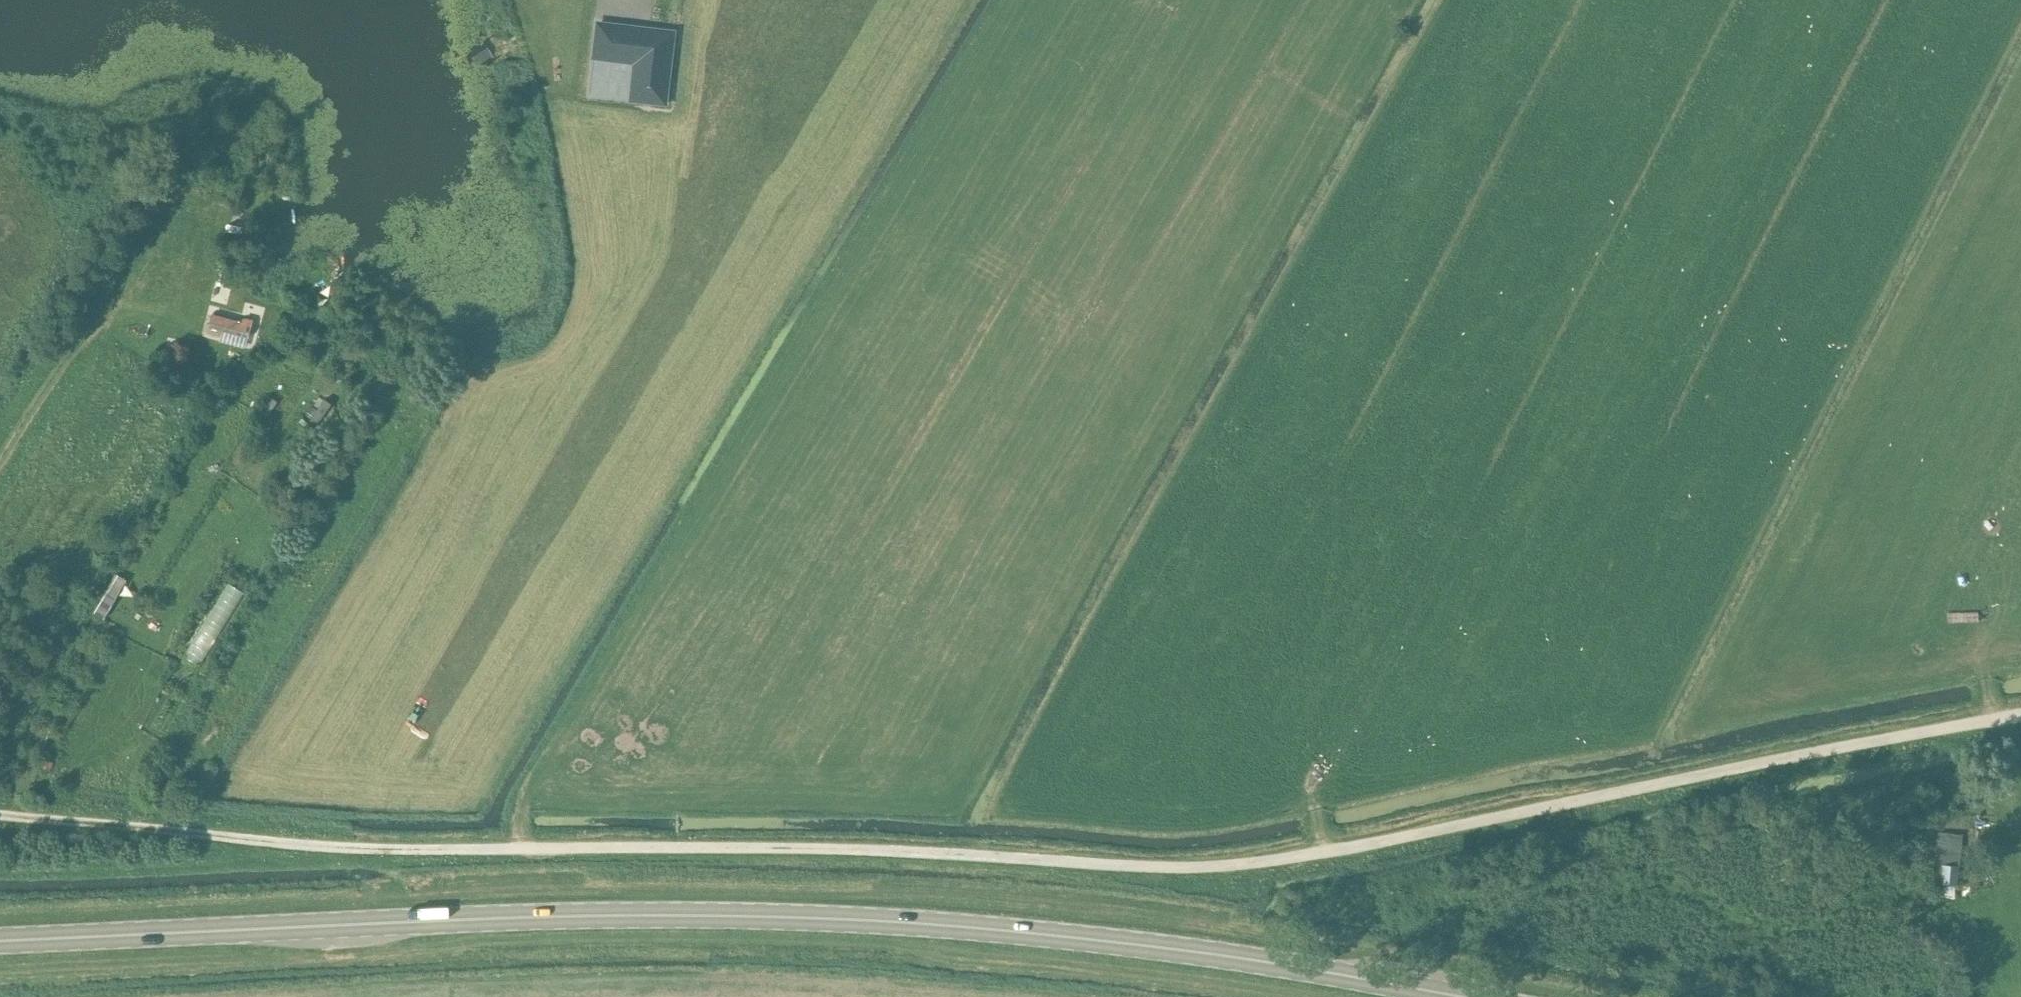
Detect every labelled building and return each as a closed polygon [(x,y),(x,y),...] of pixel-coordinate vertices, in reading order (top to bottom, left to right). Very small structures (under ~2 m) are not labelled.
[(674,33),(610,25),(607,51),(645,55),(641,93),(666,96),(674,33)] [(209,326),(248,337),(253,320),(243,317),(242,322),(213,313),(209,326)] [(104,620),(117,598),(106,592),(93,613),(104,620)] [(1958,887),(1959,834),(1935,834),(1934,887),(1958,887)]
